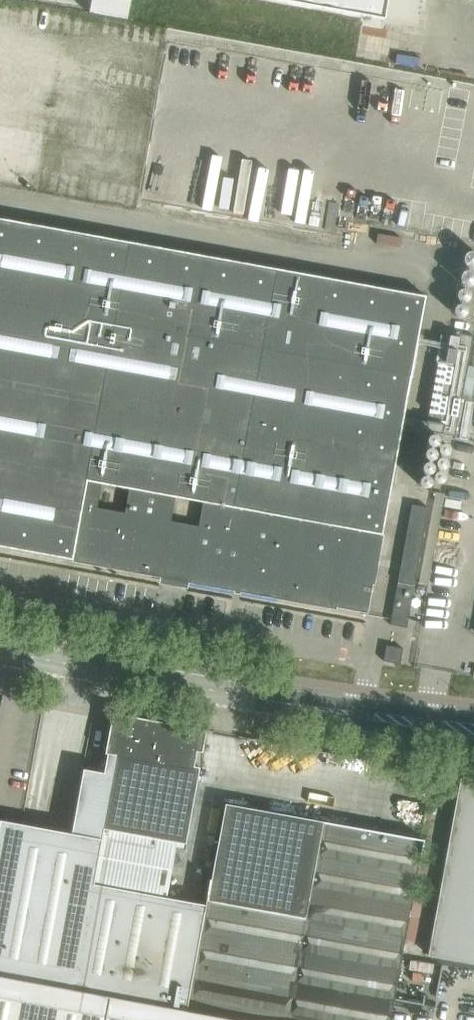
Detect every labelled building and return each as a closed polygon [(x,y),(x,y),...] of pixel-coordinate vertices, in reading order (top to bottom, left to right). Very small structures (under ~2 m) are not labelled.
[(89,13),(127,20),(131,0),(91,0),(89,13)] [(384,19),(387,0),(280,0),(384,19)] [(189,581),(234,589),(235,585),(241,586),(240,590),(368,613),(368,611),(426,296),(0,218),(0,546),(72,559),(74,553),(86,556),(85,562),(161,575),(162,570),(190,575),(189,581)] [(425,430),(455,436),(473,336),(444,330),(425,430)] [(407,627),(408,619),(429,507),(412,504),(390,624),(407,627)] [(400,664),(400,663),(403,648),(386,645),(383,661),(400,664)] [(83,769),(71,833),(101,839),(103,828),(177,842),(186,843),(199,770),(202,771),(202,767),(194,766),(196,751),(202,752),(206,730),(113,713),(112,713),(105,753),(107,753),(103,772),(101,772),(83,769)] [(460,777),(460,778),(428,956),(473,964),(473,780),(460,777)] [(210,879),(205,904),(306,923),(324,823),(324,821),(225,803),(211,879),(210,879)] [(186,1010),(205,904),(167,897),(92,884),(101,839),(71,833),(0,820),(0,975),(186,1010)] [(306,923),(289,1019),(390,1019),(395,991),(400,966),(423,841),(324,823),(306,923)] [(101,839),(92,884),(167,897),(177,842),(103,828),(101,839)] [(186,1010),(242,1019),(289,1019),(306,923),(205,904),(186,1010)] [(186,1010),(0,975),(0,1019),(242,1019),(186,1010)]
